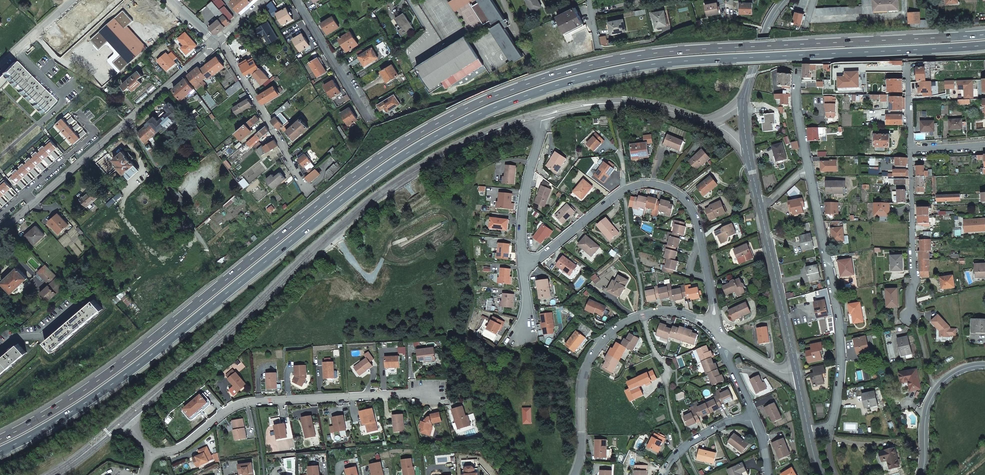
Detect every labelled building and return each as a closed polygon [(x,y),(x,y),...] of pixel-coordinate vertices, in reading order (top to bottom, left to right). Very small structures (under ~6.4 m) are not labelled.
[(224,15),(213,0),(207,5),(219,19),(224,15)] [(213,0),(224,15),(229,21),(233,17),(225,6),(226,5),(221,0),(212,0),(213,0)] [(250,3),(252,2),(250,0),(233,0),(231,2),(241,14),(252,5),(250,3)] [(448,1),(454,10),(470,0),(450,0),(448,1)] [(495,26),(491,28),(500,43),(513,63),(523,56),(505,27),(508,25),(502,16),(493,0),(479,0),(495,26)] [(541,6),(538,0),(527,0),(532,11),(541,6)] [(799,5),(797,4),(795,8),(804,10),(808,0),(800,0),(799,5)] [(899,0),(862,0),(862,6),(863,13),(899,12),(899,0)] [(719,13),(717,3),(705,5),(707,15),(719,13)] [(740,13),(752,14),(752,3),(740,3),(740,13)] [(863,13),(862,6),(848,7),(816,8),(816,9),(816,16),(863,13)] [(565,34),(583,26),(574,7),(569,10),(556,16),(565,34)] [(283,24),(292,19),(286,8),(277,13),(283,24)] [(656,27),(667,25),(665,11),(653,13),(656,27)] [(794,23),(801,24),(804,13),(797,11),(794,23)] [(931,20),(919,20),(919,12),(908,12),(909,23),(919,23),(919,25),(931,24),(931,20)] [(401,36),(413,29),(404,13),(395,18),(401,29),(398,30),(401,36)] [(224,15),(219,19),(225,27),(227,26),(231,23),(229,21),(224,15)] [(328,33),(338,28),(332,17),(322,23),(328,33)] [(225,27),(219,19),(217,21),(216,19),(210,24),(211,26),(210,28),(215,34),(218,34),(225,27)] [(611,34),(626,31),(623,20),(609,23),(611,34)] [(277,39),(268,23),(257,29),(262,36),(263,35),(268,44),(277,39)] [(194,48),(197,45),(186,31),(178,38),(184,45),(181,47),(187,54),(192,49),(191,48),(193,47),(194,48)] [(347,50),(358,44),(351,32),(340,38),(347,50)] [(300,51),(309,45),(302,33),(293,39),(300,51)] [(487,70),(465,36),(418,65),(429,84),(428,85),(431,91),(443,84),(445,87),(450,84),(451,85),(465,83),(487,70)] [(365,66),(378,58),(372,48),(358,56),(365,66)] [(214,74),(225,66),(217,56),(207,64),(214,74)] [(326,72),(321,64),(323,63),(319,57),(309,63),(317,77),(326,72)] [(253,74),(260,68),(255,60),(250,63),(249,61),(240,66),(248,79),(253,74)] [(931,67),(937,67),(937,62),(925,62),(925,68),(918,68),(918,82),(919,82),(921,82),(931,81),(931,67)] [(21,73),(12,64),(7,68),(1,74),(2,74),(0,76),(0,88),(8,81),(19,92),(41,112),(52,102),(44,94),(21,73)] [(214,74),(207,64),(200,69),(206,77),(207,79),(214,74)] [(387,81),(398,75),(392,65),(381,71),(387,81)] [(803,78),(810,77),(810,69),(816,70),(816,65),(810,65),(804,65),(803,78)] [(192,71),(200,81),(202,79),(206,77),(200,69),(199,67),(192,71)] [(269,79),(269,78),(260,68),(253,74),(262,84),(263,83),(266,86),(271,81),(274,78),(275,78),(273,76),(269,79)] [(142,82),(139,79),(143,75),(139,71),(127,81),(122,85),(126,90),(131,86),(134,90),(142,82)] [(195,85),(200,81),(192,71),(188,76),(195,85)] [(791,95),(792,74),(777,74),(777,78),(778,78),(778,89),(783,90),(783,94),(791,95)] [(183,99),(194,89),(186,78),(173,88),(182,99),(181,100),(184,104),(186,102),(183,99)] [(853,79),(839,79),(839,81),(838,81),(838,88),(861,88),(861,79),(853,79)] [(903,79),(896,79),(888,79),(888,86),(888,90),(888,92),(903,92),(903,79)] [(331,97),(340,92),(333,80),(324,85),(331,97)] [(978,80),(958,81),(958,89),(965,89),(965,100),(970,99),(978,99),(978,80)] [(931,81),(921,82),(921,88),(919,88),(919,93),(923,93),(923,101),(931,100),(932,81),(931,81)] [(228,94),(230,96),(243,87),(241,84),(228,94)] [(276,89),(275,86),(258,96),(263,104),(279,94),(279,93),(282,90),(280,86),(276,89)] [(237,114),(253,105),(246,92),(239,96),(243,102),(233,108),(237,114)] [(788,105),(789,97),(791,97),(791,95),(783,94),(777,94),(775,94),(776,99),(782,100),(782,105),(788,105)] [(890,110),(903,111),(903,94),(890,94),(890,110)] [(386,111),(398,104),(393,95),(376,104),(379,109),(383,107),(386,111)] [(835,100),(824,100),(824,104),(825,104),(825,108),(826,113),(835,112),(835,100)] [(281,113),(290,105),(288,101),(281,107),(275,112),(278,116),(272,120),(279,129),(288,121),(281,113)] [(158,120),(155,117),(151,121),(153,122),(147,127),(145,125),(140,131),(141,133),(139,134),(149,150),(151,148),(152,148),(148,140),(159,129),(162,133),(178,118),(182,114),(181,113),(171,102),(166,107),(169,110),(167,112),(166,112),(164,111),(160,115),(160,117),(160,118),(158,120)] [(348,125),(357,120),(350,107),(341,113),(348,125)] [(772,123),(775,122),(774,113),(764,114),(765,119),(765,122),(762,123),(764,131),(773,130),(772,123)] [(260,117),(257,114),(246,123),(251,129),(260,120),(258,118),(260,117)] [(887,115),(887,121),(887,124),(903,124),(903,115),(896,115),(887,115)] [(287,131),(294,140),(308,127),(301,119),(287,131)] [(949,130),(962,129),(961,119),(948,120),(949,130)] [(283,131),(291,124),(289,121),(281,128),(283,131)] [(921,131),(934,131),(934,121),(920,121),(921,131)] [(252,130),(251,129),(246,123),(235,132),(241,139),(252,130)] [(251,138),(256,143),(269,131),(266,126),(251,138)] [(809,141),(819,140),(819,134),(818,127),(808,127),(809,141)] [(588,144),(594,151),(605,141),(597,133),(594,136),(595,137),(588,144)] [(664,142),(663,142),(661,145),(670,149),(671,147),(679,151),(684,141),(667,134),(664,142)] [(644,136),(644,144),(647,143),(652,143),(651,135),(644,136)] [(886,147),(890,147),(889,135),(875,135),(875,147),(877,147),(877,150),(885,149),(886,147)] [(257,149),(261,156),(278,146),(272,136),(267,140),(266,141),(268,144),(263,146),(262,145),(257,149)] [(781,160),(791,156),(785,141),(776,144),(781,160)] [(794,149),(800,148),(798,141),(791,142),(794,149)] [(637,144),(631,145),(633,159),(648,157),(647,143),(644,144),(643,144),(637,144)] [(155,160),(157,159),(151,148),(149,150),(153,157),(155,160)] [(695,169),(701,164),(709,157),(702,149),(698,153),(698,154),(696,156),(696,155),(693,158),(689,161),(695,169)] [(130,159),(125,154),(123,151),(113,159),(118,165),(116,167),(123,174),(134,165),(130,159)] [(548,166),(557,172),(566,158),(556,151),(552,158),(553,159),(548,166)] [(313,165),(305,154),(299,159),(303,164),(308,171),(314,166),(313,165)] [(701,164),(703,165),(710,158),(709,157),(701,164)] [(895,166),(906,166),(906,163),(906,157),(895,157),(895,166)] [(158,158),(157,159),(155,160),(162,172),(166,170),(158,158)] [(609,174),(610,175),(615,169),(613,167),(615,164),(610,161),(608,164),(605,161),(595,175),(604,181),(609,174)] [(823,171),(836,172),(837,161),(833,161),(832,161),(830,161),(830,163),(821,162),(821,167),(823,167),(823,171)] [(324,180),(327,178),(338,168),(333,163),(325,170),(322,177),(324,180)] [(917,177),(924,177),(928,176),(928,171),(924,171),(924,164),(918,164),(918,165),(915,165),(915,170),(917,170),(917,177)] [(504,184),(514,185),(516,167),(506,166),(505,177),(504,184)] [(320,174),(316,169),(306,178),(310,183),(320,174)] [(266,180),(274,189),(286,179),(281,173),(275,178),(272,175),(266,180)] [(708,190),(709,191),(717,185),(710,176),(697,187),(703,194),(708,190)] [(588,192),(593,186),(584,179),(574,191),(581,197),(586,191),(588,192)] [(552,189),(548,187),(549,183),(543,181),(538,194),(540,194),(537,203),(545,206),(552,189)] [(835,195),(845,194),(845,182),(840,182),(832,183),(827,183),(827,194),(835,194),(835,195)] [(97,198),(91,190),(92,189),(91,188),(83,195),(85,196),(80,200),(86,207),(97,198)] [(898,191),(898,192),(893,192),(894,203),(907,203),(906,191),(898,191)] [(498,208),(511,209),(512,194),(500,193),(499,202),(498,208)] [(646,207),(646,206),(649,198),(640,195),(639,198),(639,199),(635,198),(633,206),(639,208),(640,205),(646,207)] [(659,209),(661,203),(657,202),(658,200),(658,199),(649,196),(649,198),(646,206),(653,208),(653,210),(659,212),(659,209)] [(803,212),(801,203),(803,202),(802,198),(788,201),(790,212),(792,211),(793,215),(803,212)] [(661,203),(659,209),(666,211),(665,214),(671,215),(674,206),(670,205),(670,204),(671,202),(662,200),(661,201),(661,203)] [(713,206),(705,209),(709,218),(715,216),(716,217),(725,213),(720,201),(712,204),(713,206)] [(838,217),(838,209),(838,202),(825,202),(826,214),(827,214),(827,217),(838,217)] [(875,215),(890,215),(890,203),(875,202),(875,215)] [(557,217),(563,223),(576,211),(568,203),(562,209),(564,211),(557,217)] [(271,205),(267,209),(270,213),(275,209),(271,205)] [(58,233),(68,225),(60,215),(54,221),(52,219),(48,222),(58,233)] [(929,215),(918,216),(918,223),(924,223),(924,226),(930,226),(929,215)] [(499,230),(507,231),(508,220),(490,218),(490,228),(499,228),(499,230)] [(612,239),(619,233),(606,218),(598,226),(604,233),(605,232),(612,239)] [(683,235),(685,226),(683,226),(682,225),(683,222),(674,219),(672,225),(675,226),(673,233),(677,234),(678,234),(683,235)] [(964,220),(964,232),(984,231),(984,222),(984,219),(964,220)] [(812,233),(812,232),(810,221),(806,222),(808,233),(801,235),(805,249),(815,247),(812,233)] [(848,239),(847,235),(845,226),(843,221),(833,221),(834,228),(834,229),(837,242),(848,239)] [(720,230),(720,229),(715,231),(716,235),(718,235),(720,240),(723,239),(727,241),(728,237),(736,234),(731,223),(722,227),(723,229),(720,230)] [(534,237),(542,243),(552,230),(545,225),(542,230),(540,229),(534,237)] [(34,245),(44,235),(36,226),(25,235),(34,245)] [(668,245),(674,246),(675,247),(677,247),(679,238),(677,238),(676,237),(677,234),(673,233),(668,232),(667,238),(669,238),(668,245)] [(593,255),(600,247),(587,236),(579,245),(587,252),(588,251),(593,255)] [(919,260),(929,259),(929,251),(931,251),(931,239),(924,239),(920,239),(921,251),(919,251),(919,260)] [(492,258),(507,259),(509,244),(498,243),(497,253),(493,253),(492,258)] [(676,251),(674,251),(673,250),(674,246),(668,245),(665,244),(664,251),(666,251),(664,258),(668,259),(674,260),(676,251)] [(751,259),(748,251),(750,250),(747,244),(734,250),(739,264),(751,259)] [(892,271),(902,271),(902,256),(891,256),(892,271)] [(574,271),(577,267),(564,257),(557,265),(568,274),(572,269),(574,271)] [(843,275),(855,274),(854,258),(841,260),(843,275)] [(674,260),(668,259),(666,265),(664,265),(662,271),(671,273),(672,269),(673,270),(675,270),(677,261),(674,260)] [(934,262),(934,259),(929,259),(919,260),(919,271),(920,271),(920,277),(927,277),(928,277),(928,271),(929,271),(929,262),(934,262)] [(975,264),(976,278),(984,277),(984,263),(975,264)] [(58,279),(53,273),(46,265),(45,265),(38,272),(50,284),(40,294),(48,302),(65,285),(62,282),(58,279)] [(812,282),(822,279),(819,265),(808,267),(812,282)] [(2,282),(12,293),(27,278),(18,267),(2,282)] [(499,283),(509,284),(509,276),(510,269),(500,268),(500,277),(499,283)] [(623,290),(622,289),(626,280),(618,276),(615,282),(613,281),(608,290),(619,296),(620,297),(623,290)] [(942,289),(955,287),(953,276),(940,277),(942,289)] [(730,281),(729,283),(722,286),(726,295),(733,291),(736,292),(737,295),(743,292),(742,289),(743,288),(744,286),(743,284),(741,283),(739,278),(734,281),(733,280),(730,281)] [(542,298),(551,297),(548,280),(537,281),(539,290),(540,289),(542,298)] [(672,292),(671,289),(670,283),(664,284),(664,287),(658,288),(659,295),(660,296),(660,299),(669,297),(669,295),(668,293),(672,292)] [(686,294),(684,287),(684,285),(684,284),(678,285),(678,288),(671,289),(672,292),(672,294),(674,300),(683,298),(682,296),(682,295),(686,294)] [(684,287),(686,294),(686,296),(686,297),(690,296),(690,297),(690,299),(700,297),(697,286),(691,288),(690,286),(688,286),(688,284),(684,285),(684,287)] [(659,295),(658,288),(657,285),(651,287),(652,289),(646,291),(648,301),(656,299),(656,297),(656,296),(659,295)] [(890,307),(899,306),(897,289),(886,290),(887,299),(889,299),(890,307)] [(500,306),(499,306),(499,313),(503,314),(503,307),(512,307),(513,294),(502,293),(502,301),(501,306),(500,306)] [(45,341),(53,350),(94,316),(102,308),(94,299),(45,341)] [(590,300),(586,310),(594,314),(595,312),(602,316),(606,307),(590,300)] [(819,319),(829,317),(825,301),(815,303),(819,319)] [(746,302),(734,308),(729,310),(732,318),(740,315),(741,316),(750,312),(746,302)] [(855,322),(864,321),(862,302),(850,303),(852,313),(854,312),(855,322)] [(541,315),(542,324),(536,325),(538,337),(544,336),(544,335),(553,334),(552,328),(553,328),(551,313),(541,315)] [(950,327),(938,315),(932,321),(932,323),(940,331),(940,337),(949,337),(949,335),(956,335),(956,329),(950,329),(950,327)] [(501,325),(502,326),(504,322),(494,317),(488,329),(497,334),(501,325)] [(984,332),(984,320),(972,320),(972,330),(983,331),(983,332),(984,332)] [(660,323),(657,333),(656,335),(658,335),(660,336),(669,339),(670,336),(672,329),(665,327),(666,325),(660,323)] [(682,340),(686,329),(680,326),(679,328),(673,326),(672,329),(670,336),(678,339),(679,339),(682,340)] [(767,326),(756,328),(759,344),(769,342),(767,326)] [(686,329),(682,340),(686,341),(686,342),(687,342),(694,345),(698,335),(692,333),(692,331),(686,329)] [(580,344),(579,343),(583,337),(576,331),(569,341),(566,345),(574,352),(580,344)] [(633,347),(634,347),(639,338),(629,333),(626,340),(623,346),(626,348),(631,351),(633,347)] [(858,353),(869,350),(867,336),(855,338),(858,353)] [(560,341),(566,345),(569,341),(563,337),(560,341)] [(587,340),(583,337),(579,343),(580,344),(582,346),(587,340)] [(912,354),(910,348),(908,337),(898,339),(902,356),(912,354)] [(626,348),(623,346),(621,345),(617,342),(613,349),(610,355),(618,360),(620,356),(621,357),(626,348)] [(19,343),(0,359),(0,375),(27,352),(19,343)] [(820,351),(824,350),(822,343),(812,345),(813,351),(807,352),(809,363),(815,361),(822,360),(821,355),(820,351)] [(710,351),(709,351),(706,346),(697,349),(700,358),(701,358),(702,361),(711,358),(713,357),(711,353),(710,351)] [(434,348),(416,350),(418,361),(425,360),(427,360),(427,361),(436,360),(434,348)] [(701,358),(700,358),(697,349),(693,351),(698,363),(701,361),(702,361),(701,358)] [(355,369),(360,375),(372,366),(370,362),(374,359),(369,353),(364,356),(367,359),(361,363),(362,364),(355,369)] [(618,360),(610,355),(606,361),(604,364),(602,368),(612,373),(617,364),(616,363),(618,360)] [(399,356),(385,357),(385,366),(391,366),(391,367),(400,367),(399,356)] [(711,358),(702,361),(701,361),(705,370),(706,370),(707,373),(708,373),(717,369),(718,369),(715,363),(713,364),(711,358)] [(334,362),(323,362),(324,379),(334,378),(333,371),(334,371),(334,362)] [(297,378),(294,383),(302,387),(306,379),(306,375),(307,375),(306,366),(295,367),(296,376),(297,376),(297,378)] [(824,378),(823,373),(826,373),(824,366),(814,368),(815,374),(812,374),(815,387),(819,386),(819,385),(825,383),(824,378)] [(717,369),(708,373),(711,382),(712,381),(714,385),(724,381),(722,375),(720,376),(717,369)] [(227,375),(230,379),(236,373),(233,370),(227,375)] [(640,386),(656,378),(653,370),(628,382),(631,388),(625,390),(631,401),(643,395),(640,386)] [(910,391),(920,389),(916,370),(899,373),(901,383),(908,381),(910,391)] [(235,386),(239,392),(247,385),(237,373),(236,373),(230,379),(229,379),(235,386)] [(266,373),(267,390),(277,389),(276,373),(266,373)] [(756,393),(765,389),(759,375),(750,379),(756,393)] [(734,401),(729,391),(723,394),(722,391),(716,394),(717,397),(720,403),(723,401),(724,402),(725,405),(734,401)] [(866,408),(878,406),(875,392),(863,395),(866,408)] [(186,409),(183,411),(190,419),(192,420),(194,419),(211,405),(211,403),(211,401),(205,393),(202,395),(209,403),(192,417),(186,409)] [(202,395),(186,409),(192,417),(209,403),(202,395)] [(720,403),(717,397),(711,399),(712,401),(706,404),(710,413),(718,410),(717,408),(717,406),(721,405),(720,404),(720,403)] [(773,421),(782,417),(775,402),(766,406),(769,414),(773,421)] [(710,413),(706,404),(699,407),(698,404),(693,407),(694,409),(696,415),(700,414),(700,415),(701,417),(710,413)] [(462,406),(451,410),(458,429),(462,428),(461,426),(466,425),(465,424),(469,422),(467,415),(465,416),(462,406)] [(528,407),(521,407),(522,422),(529,422),(528,407)] [(368,424),(370,432),(378,430),(373,409),(363,411),(366,424),(368,424)] [(698,418),(697,417),(696,415),(694,409),(688,412),(690,414),(684,417),(688,426),(696,423),(695,421),(695,420),(698,418)] [(422,428),(420,433),(428,435),(431,424),(432,424),(442,421),(440,413),(430,415),(430,417),(429,417),(425,420),(425,422),(423,422),(422,422),(420,428),(422,428)] [(403,414),(393,415),(394,432),(405,431),(403,414)] [(344,415),(333,417),(335,426),(336,426),(337,431),(347,429),(344,415)] [(308,438),(316,437),(312,416),(302,418),(304,427),(306,427),(308,438)] [(243,419),(234,421),(236,430),(234,430),(235,440),(247,438),(243,419)] [(285,424),(275,426),(278,439),(287,437),(285,424)] [(742,452),(749,444),(735,433),(730,440),(736,445),(735,446),(742,452)] [(660,443),(661,443),(663,439),(653,434),(646,447),(656,452),(660,443)] [(598,455),(607,455),(607,437),(597,437),(596,446),(598,446),(598,455)] [(643,440),(638,438),(633,448),(638,450),(643,440)] [(780,459),(790,454),(784,438),(775,442),(778,448),(776,448),(780,459)] [(197,458),(194,460),(197,467),(213,460),(208,447),(202,449),(204,454),(201,455),(197,457),(197,458)] [(889,468),(898,466),(894,448),(880,451),(882,460),(887,459),(889,468)] [(706,459),(714,461),(716,453),(700,449),(698,458),(706,461),(706,459)] [(402,460),(403,469),(404,469),(405,474),(415,474),(414,467),(413,467),(412,459),(402,460)] [(239,464),(240,473),(244,473),(244,474),(246,474),(254,474),(252,462),(239,464)] [(370,465),(372,474),(383,474),(381,462),(370,465)] [(647,469),(648,469),(648,463),(636,463),(636,474),(647,474),(647,473),(647,469)] [(741,473),(746,470),(743,463),(728,469),(730,474),(742,474),(741,473)] [(309,467),(310,474),(320,474),(319,466),(309,467)] [(357,467),(346,469),(347,474),(358,474),(357,467)]
